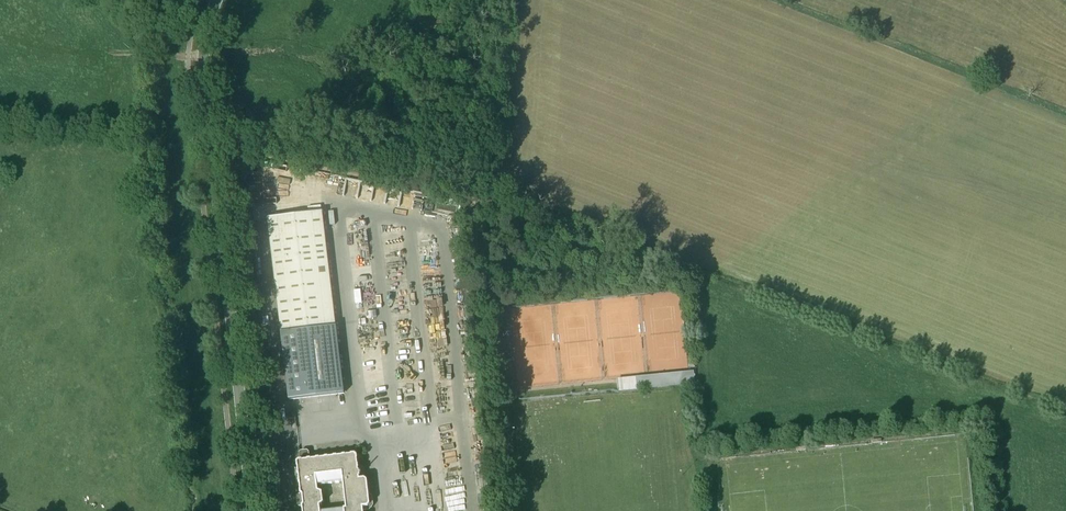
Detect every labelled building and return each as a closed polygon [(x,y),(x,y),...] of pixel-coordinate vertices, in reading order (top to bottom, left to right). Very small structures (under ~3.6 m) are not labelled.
[(323,213),(268,219),(289,400),(344,394),(323,213)] [(685,375),(665,377),(666,386),(646,388),(694,384),(693,371),(692,371),(691,371),(692,374),(689,374),(689,376),(685,376),(685,375)] [(343,456),(342,456),(338,457),(337,456),(334,457),(329,458),(328,457),(325,458),(320,459),(319,458),(317,459),(316,459),(311,460),(311,459),(308,460),(307,460),(303,461),(302,461),(298,461),(297,463),(297,468),(298,468),(298,473),(298,474),(298,477),(299,477),(299,482),(299,483),(299,485),(300,486),(300,491),(300,494),(303,496),(304,505),(302,507),(302,510),(303,510),(320,510),(320,506),(322,504),(323,504),(323,502),(322,494),(322,493),(321,492),(318,491),(317,486),(321,485),(325,485),(328,484),(332,484),(335,484),(335,483),(339,483),(343,483),(343,486),(344,490),(344,491),(345,500),(345,501),(346,505),(345,505),(346,509),(342,509),(338,510),(338,509),(335,510),(331,510),(328,510),(326,510),(363,510),(363,508),(368,507),(370,505),(367,481),(365,479),(360,480),(358,469),(359,469),(358,465),(357,460),(358,459),(357,456),(355,454),(352,455),(351,455),(346,456),(346,455),(343,456)]
